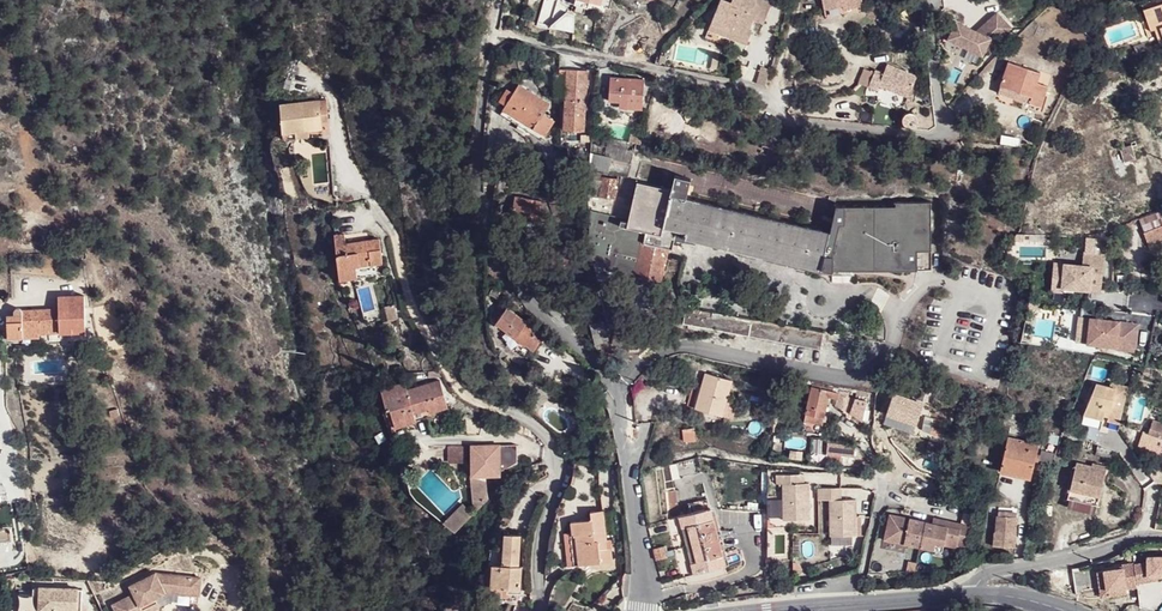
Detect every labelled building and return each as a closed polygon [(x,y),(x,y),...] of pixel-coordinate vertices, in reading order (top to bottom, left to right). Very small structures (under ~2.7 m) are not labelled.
[(587,9),(588,3),(579,0),(575,0),(573,5),(587,9)] [(746,42),(751,31),(747,29),(752,17),(761,20),(769,2),(764,0),(730,0),(729,4),(719,0),(718,0),(709,23),(734,33),(732,38),(746,42)] [(821,12),(841,9),(842,12),(861,9),(859,0),(819,0),(821,12)] [(1137,5),(1143,24),(1146,23),(1146,21),(1151,19),(1148,10),(1161,5),(1161,0),(1151,0),(1137,5)] [(1161,47),(1161,5),(1148,10),(1151,19),(1146,21),(1146,23),(1150,32),(1156,49),(1161,47)] [(956,19),(946,37),(980,55),(982,52),(1010,28),(997,12),(975,30),(956,19)] [(706,29),(745,45),(746,42),(732,38),(734,33),(709,23),(706,29)] [(1030,95),(1041,100),(1050,80),(1039,75),(1043,67),(1012,53),(1002,78),(1032,90),(1030,95)] [(863,69),(857,86),(867,90),(869,86),(907,101),(915,79),(877,64),(873,73),(863,69)] [(760,67),(755,85),(763,87),(769,69),(760,67)] [(564,130),(582,131),(586,73),(567,72),(564,130)] [(619,102),(643,103),(644,80),(610,78),(609,101),(619,102)] [(502,109),(520,120),(544,135),(553,121),(541,114),(548,104),(517,85),(512,94),(506,90),(498,102),(505,105),(502,109)] [(281,128),(321,127),(320,119),(320,111),(320,98),(280,99),(281,128)] [(520,120),(502,109),(499,114),(517,125),(520,120)] [(900,121),(902,125),(904,126),(906,127),(908,127),(909,127),(912,126),(914,124),(915,122),(915,120),(914,117),(912,113),(908,112),(905,113),(902,115),(900,118),(900,121)] [(636,143),(589,134),(589,146),(587,171),(589,171),(590,168),(609,171),(612,159),(631,163),(636,143)] [(1132,156),(1130,145),(1118,148),(1120,159),(1132,156)] [(548,170),(561,162),(557,154),(544,162),(548,170)] [(601,173),(589,171),(587,171),(587,196),(599,198),(599,195),(614,197),(617,180),(601,178),(601,173)] [(834,270),(930,268),(929,199),(894,199),(894,203),(836,205),(833,219),(829,232),(777,220),(685,198),(689,179),(673,175),(669,190),(637,183),(628,219),(597,212),(593,231),(600,232),(597,245),(598,262),(605,264),(605,268),(660,280),(667,248),(671,249),(675,231),(685,233),(684,238),(820,269),(834,270)] [(520,220),(542,222),(544,211),(539,210),(540,201),(514,197),(511,224),(520,225),(520,220)] [(1140,232),(1145,243),(1161,237),(1161,223),(1140,232)] [(1026,230),(1019,229),(1017,236),(1025,237),(1026,230)] [(334,237),(340,279),(354,277),(353,268),(383,263),(380,240),(346,244),(344,235),(334,237)] [(1053,261),(1052,268),(1063,269),(1060,287),(1100,292),(1107,240),(1086,247),(1085,253),(1084,253),(1082,265),(1053,261)] [(1063,269),(1052,268),(1049,290),(1060,291),(1060,287),(1063,269)] [(564,292),(573,299),(578,292),(570,285),(564,292)] [(57,297),(58,309),(84,308),(83,296),(57,297)] [(1117,306),(1149,310),(1150,301),(1119,297),(1117,306)] [(8,338),(24,337),(24,334),(41,333),(71,332),(71,338),(86,338),(84,308),(58,309),(21,310),(21,308),(20,307),(18,307),(16,307),(14,310),(14,312),(14,316),(7,316),(8,338)] [(388,307),(378,309),(381,324),(391,322),(388,307)] [(683,324),(821,349),(824,333),(686,307),(685,313),(676,311),(673,326),(682,327),(683,324)] [(525,342),(524,344),(534,351),(544,335),(506,308),(496,324),(507,332),(508,331),(525,342)] [(1137,325),(1089,318),(1085,344),(1114,348),(1114,350),(1134,353),(1137,325)] [(641,333),(615,328),(614,338),(639,342),(641,333)] [(508,331),(507,332),(506,334),(523,346),(524,344),(525,342),(508,331)] [(639,342),(614,338),(612,345),(617,347),(620,348),(624,349),(629,349),(633,349),(638,349),(639,342)] [(696,408),(730,416),(735,399),(725,396),(729,380),(705,374),(700,390),(696,408)] [(395,427),(406,424),(416,421),(416,420),(429,416),(428,413),(447,408),(439,381),(407,390),(404,382),(380,388),(386,409),(389,408),(395,427)] [(1127,388),(1110,384),(1109,388),(1108,396),(1124,400),(1127,388)] [(1109,388),(1094,385),(1083,415),(1101,420),(1104,410),(1109,411),(1106,427),(1120,431),(1118,428),(1124,400),(1108,396),(1109,388)] [(805,412),(823,416),(827,397),(836,398),(837,392),(810,387),(805,412)] [(686,406),(696,408),(700,390),(690,388),(686,406)] [(116,409),(108,411),(110,418),(118,415),(116,409)] [(1101,420),(1083,415),(1078,425),(1100,430),(1101,420)] [(922,430),(945,438),(948,423),(933,417),(933,419),(926,416),(922,430)] [(1149,419),(1144,432),(1140,430),(1136,442),(1142,454),(1160,460),(1159,452),(1161,443),(1161,423),(1149,419)] [(406,424),(395,427),(391,428),(393,435),(408,431),(406,424)] [(683,442),(695,441),(695,429),(683,429),(683,442)] [(1000,472),(1029,479),(1037,444),(1008,437),(1000,472)] [(826,453),(852,457),(854,447),(827,443),(826,453)] [(470,474),(484,474),(499,474),(499,467),(499,444),(469,444),(470,474)] [(515,444),(499,444),(499,467),(516,467),(515,444)] [(448,463),(464,462),(463,446),(447,447),(448,463)] [(1112,461),(1114,453),(1096,446),(1093,454),(1112,461)] [(674,463),(661,467),(665,491),(672,490),(671,482),(675,480),(674,463)] [(1109,471),(1080,463),(1069,500),(1098,508),(1109,471)] [(1150,463),(1144,471),(1152,484),(1160,485),(1161,477),(1161,468),(1150,463)] [(88,468),(75,468),(75,482),(87,481),(88,468)] [(486,496),(484,474),(470,474),(472,510),(486,496)] [(803,475),(776,474),(777,484),(784,485),(784,520),(810,519),(811,484),(805,484),(803,475)] [(842,501),(841,489),(820,490),(820,502),(832,501),(832,537),(856,536),(856,500),(842,501)] [(667,514),(676,513),(674,493),(664,495),(667,514)] [(688,515),(708,510),(706,500),(686,505),(688,515)] [(452,530),(471,511),(462,502),(443,521),(452,530)] [(697,562),(690,563),(693,575),(724,567),(709,510),(708,510),(688,515),(679,518),(682,529),(688,527),(697,562)] [(942,544),(965,548),(969,524),(888,511),(883,541),(941,550),(942,544)] [(571,524),(573,537),(580,536),(582,566),(612,563),(612,550),(607,550),(603,512),(590,513),(590,521),(571,524)] [(990,544),(1011,547),(1015,516),(996,513),(995,514),(993,530),(991,530),(990,544)] [(676,518),(667,520),(682,578),(693,575),(690,563),(682,529),(679,518),(676,518)] [(688,527),(682,529),(690,563),(697,562),(688,527)] [(518,577),(519,567),(521,536),(506,535),(504,566),(493,565),(492,588),(521,590),(522,577),(518,577)] [(580,536),(573,537),(575,567),(582,566),(580,536)] [(656,562),(666,560),(664,548),(654,550),(656,562)] [(1149,555),(1149,561),(1148,575),(1157,576),(1161,576),(1161,556),(1149,555)] [(1119,569),(1099,570),(1100,579),(1107,578),(1109,597),(1128,596),(1128,591),(1138,591),(1138,581),(1136,562),(1135,560),(1124,561),(1125,566),(1119,567),(1119,569)] [(1149,561),(1136,562),(1138,581),(1157,579),(1157,576),(1148,575),(1149,561)] [(113,603),(117,610),(138,610),(143,608),(141,603),(165,590),(164,590),(187,591),(188,574),(155,571),(130,584),(134,593),(113,603)] [(210,575),(188,574),(187,591),(209,592),(210,575)] [(1107,578),(1100,579),(1102,598),(1109,597),(1107,578)] [(20,590),(20,610),(92,610),(83,597),(83,582),(35,579),(35,590),(20,590)] [(520,601),(521,590),(492,588),(491,599),(520,601)] [(138,610),(148,610),(170,600),(165,590),(141,603),(143,608),(138,610)] [(166,590),(168,595),(194,599),(195,593),(166,590)]
